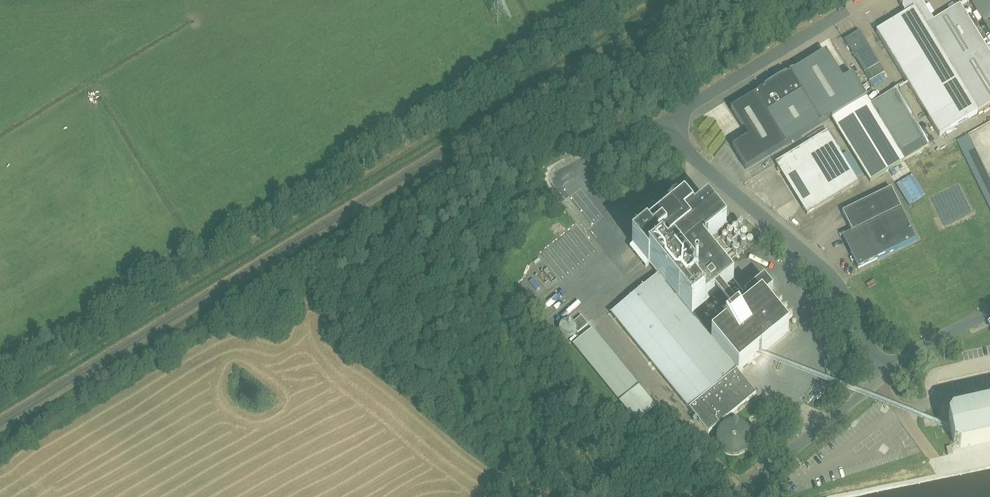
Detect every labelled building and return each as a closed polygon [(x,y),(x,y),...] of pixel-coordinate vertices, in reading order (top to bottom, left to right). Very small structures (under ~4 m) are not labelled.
[(933,21),(921,0),(909,0),(903,4),(902,8),(906,14),(876,32),(940,136),(989,105),(989,55),(960,5),(933,21)] [(985,23),(989,20),(989,0),(971,0),(985,23)] [(874,79),(885,72),(859,31),(844,40),(865,73),(868,70),(874,79)] [(825,52),(731,110),(748,138),(732,148),(746,170),(831,118),(870,181),(928,146),(894,90),(869,104),(865,99),(867,98),(852,74),(843,80),(825,52)] [(807,214),(858,183),(827,132),(775,163),(807,214)] [(972,135),(963,139),(976,165),(984,161),(972,135)] [(780,182),(785,180),(779,169),(775,172),(780,182)] [(755,189),(763,194),(766,189),(758,184),(755,189)] [(858,268),(916,240),(891,188),(842,212),(852,232),(842,237),(858,268)] [(658,275),(611,314),(689,409),(708,433),(718,425),(723,432),(722,433),(721,435),(720,438),(720,440),(720,442),(721,445),(722,447),(723,449),(725,450),(727,452),(729,453),(731,453),(734,453),(736,453),(738,453),(740,452),(742,450),(744,449),(745,447),(744,446),(744,445),(745,443),(745,441),(745,439),(744,437),(743,435),(742,433),(741,432),(739,431),(740,429),(737,428),(737,424),(732,423),(732,428),(731,428),(730,428),(729,428),(728,429),(727,430),(722,423),(755,396),(737,374),(787,332),(760,299),(771,290),(763,280),(744,295),(722,268),(731,261),(712,238),(726,226),(707,203),(694,214),(684,202),(632,245),(648,264),(648,263),(658,275)] [(830,212),(839,208),(837,203),(828,207),(830,212)] [(815,216),(818,221),(825,217),(822,212),(815,216)] [(801,216),(796,220),(803,230),(808,226),(801,216)] [(764,235),(756,241),(760,246),(768,240),(764,235)] [(561,247),(558,250),(566,260),(569,257),(561,247)] [(565,325),(567,340),(579,338),(578,324),(565,325)] [(573,345),(637,423),(656,407),(592,329),(573,345)] [(952,413),(948,420),(950,429),(953,444),(960,448),(989,441),(989,405),(952,413)]
